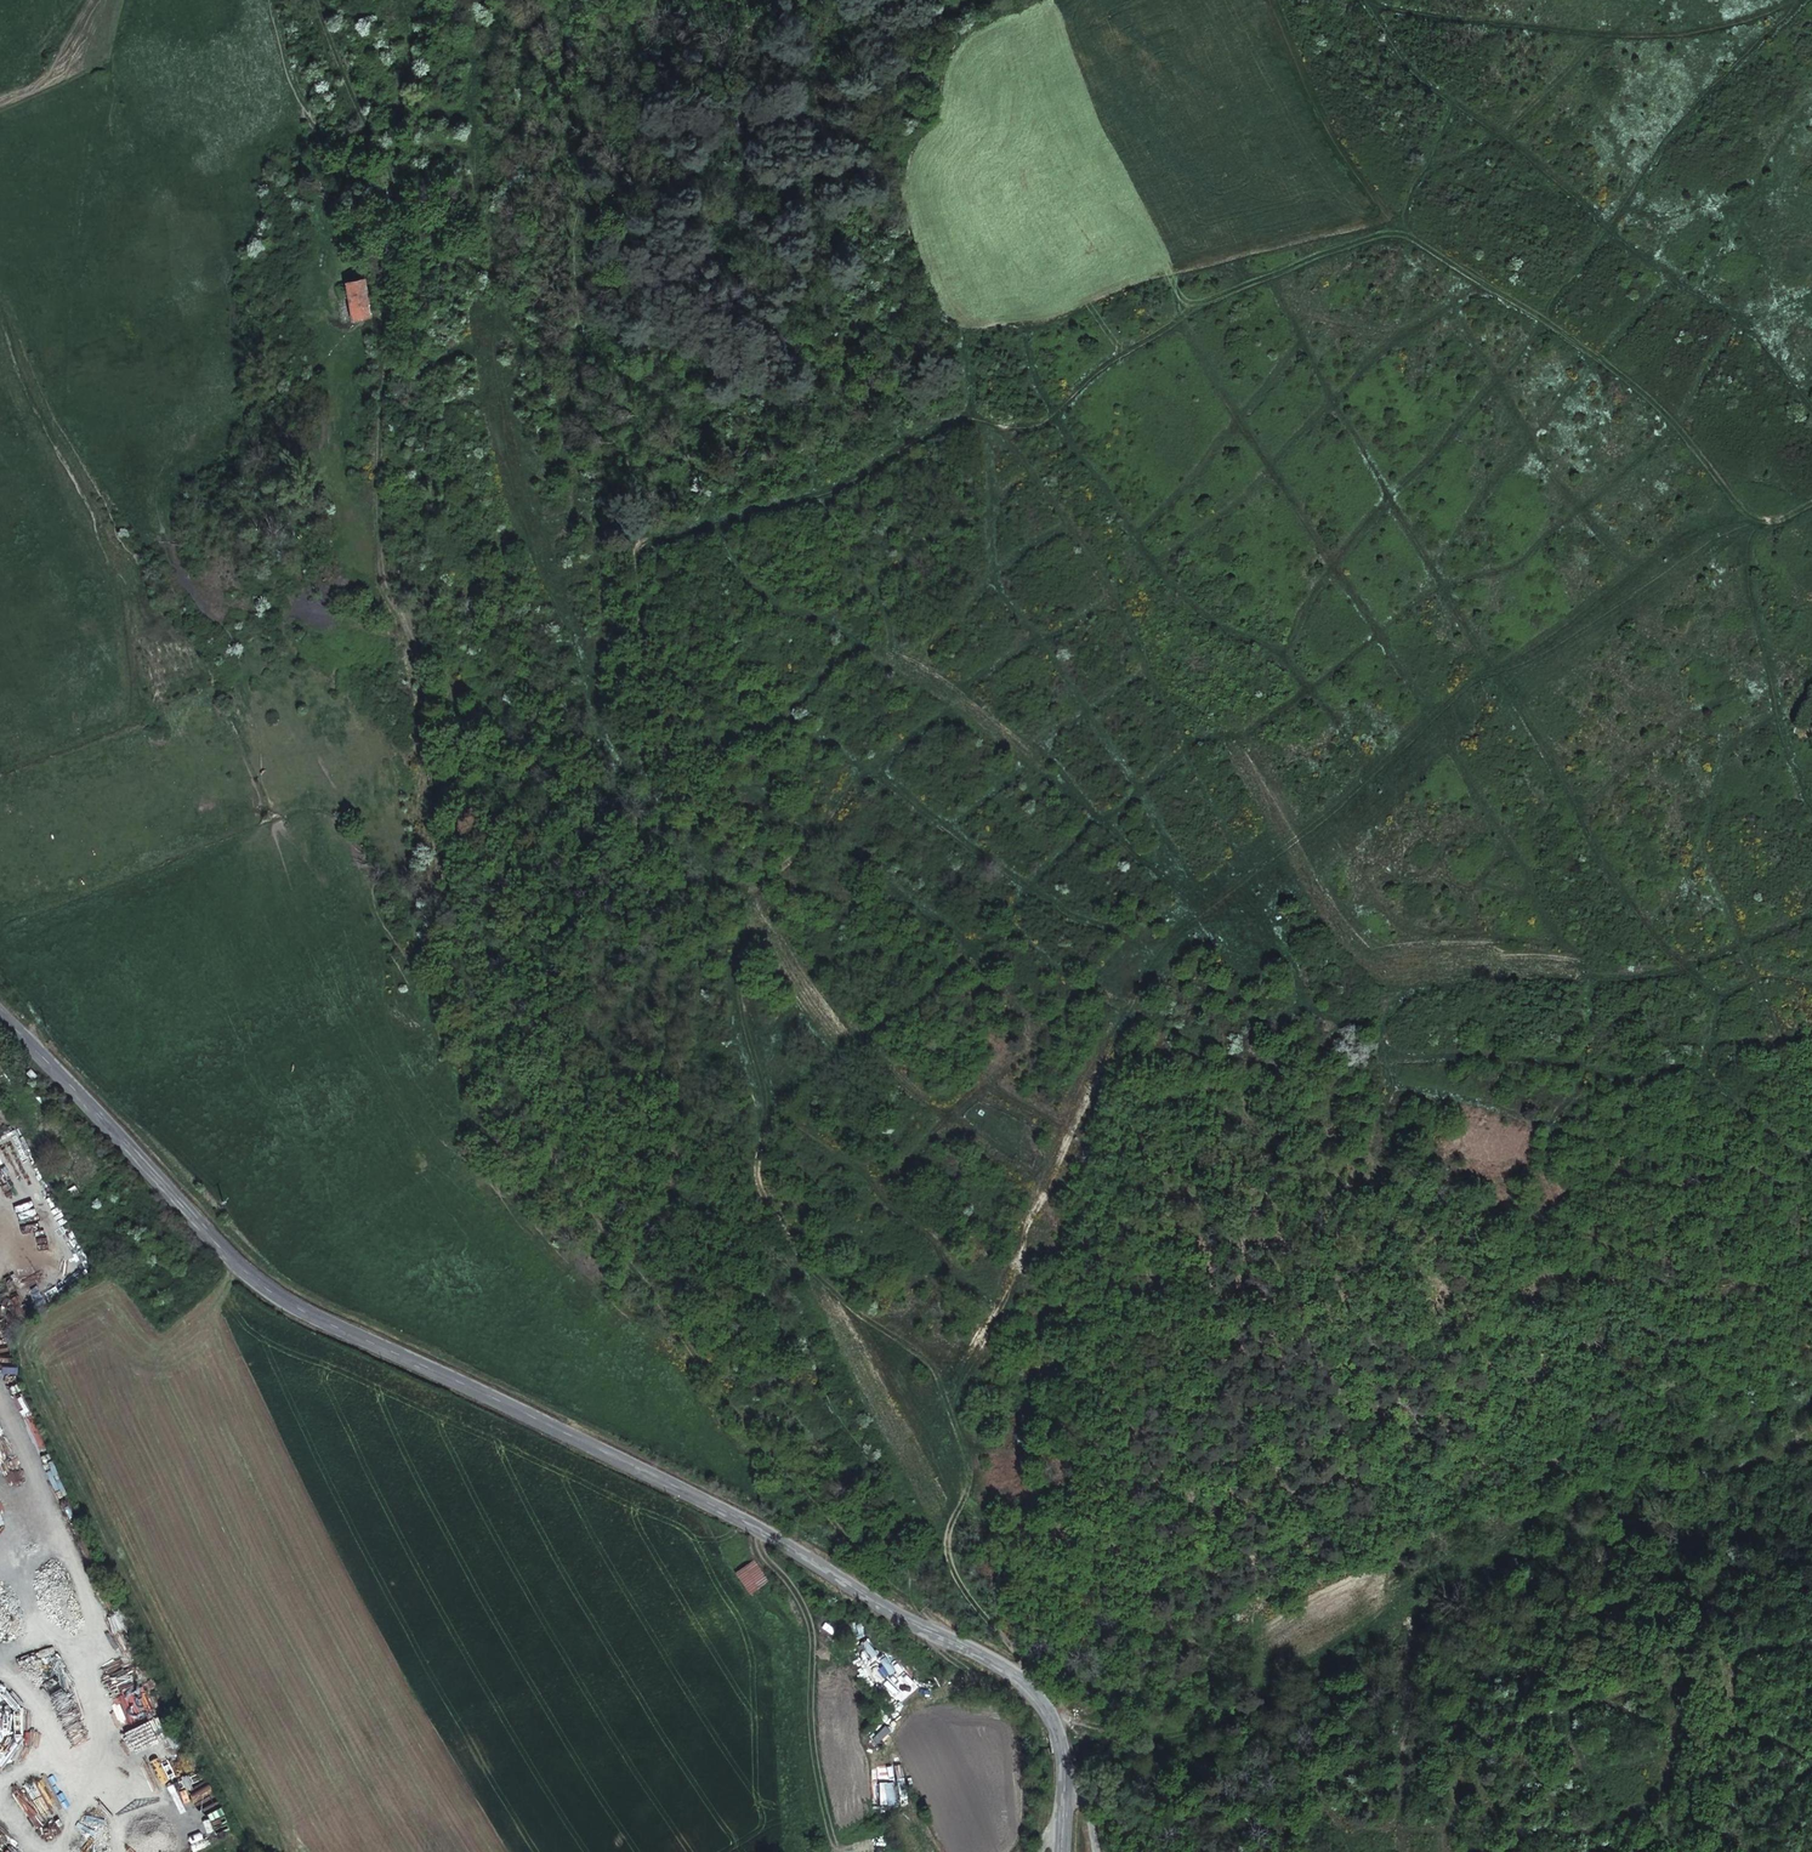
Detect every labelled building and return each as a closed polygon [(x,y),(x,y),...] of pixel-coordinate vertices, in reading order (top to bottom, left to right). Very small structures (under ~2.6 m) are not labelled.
[(369,282),(349,284),(350,292),(347,293),(347,296),(351,296),(355,319),(373,317),(369,282)] [(56,1096),(60,1092),(56,1085),(50,1090),(56,1096)] [(0,1103),(0,1128),(11,1121),(1,1103),(0,1103)] [(1131,1623),(1124,1622),(1121,1634),(1128,1636),(1131,1623)]
